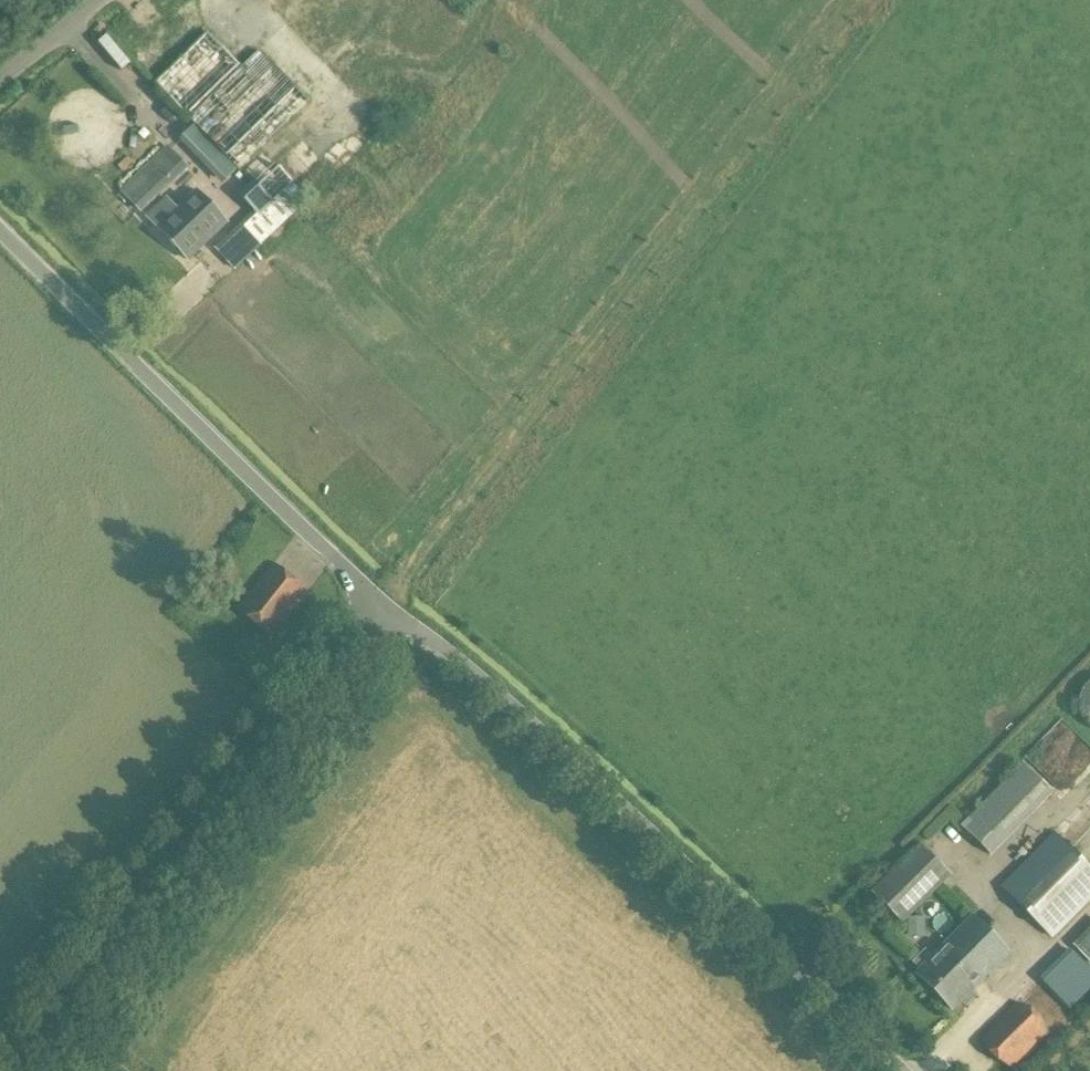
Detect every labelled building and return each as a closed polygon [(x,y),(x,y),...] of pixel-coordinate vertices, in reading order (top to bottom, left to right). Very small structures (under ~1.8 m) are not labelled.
[(144,139),(148,134),(144,129),(139,134),(144,139)] [(211,143),(198,155),(225,183),(238,171),(211,143)] [(139,211),(185,167),(167,149),(122,193),(139,211)] [(257,215),(272,201),(253,182),(239,195),(257,215)] [(226,224),(196,192),(176,210),(166,199),(147,217),(187,261),(226,224)] [(261,245),(245,227),(230,240),(228,237),(215,248),(234,269),(261,245)] [(269,639),(308,591),(274,563),(236,609),(269,639)] [(989,855),(1052,792),(1024,764),(961,827),(989,855)] [(1089,899),(1089,870),(1054,834),(1001,888),(1051,938),(1089,899)] [(901,923),(950,875),(920,845),(871,893),(901,923)] [(971,991),(1008,954),(971,917),(932,957),(924,950),(924,951),(913,963),(920,969),(915,974),(952,1010),(961,1001),(968,1008),(969,1007),(968,1006),(967,1007),(961,1001),(971,992),(976,997),(976,998),(977,999),(978,998),(971,991)] [(924,919),(908,919),(908,933),(924,933),(924,919)] [(1076,949),(1089,962),(1089,935),(1076,949)] [(1072,952),(1043,982),(1070,1009),(1089,988),(1089,970),(1072,952)] [(1011,1069),(1046,1033),(1039,1019),(1030,1010),(1016,1002),(981,1038),(988,1053),(997,1062),(1011,1069)]
